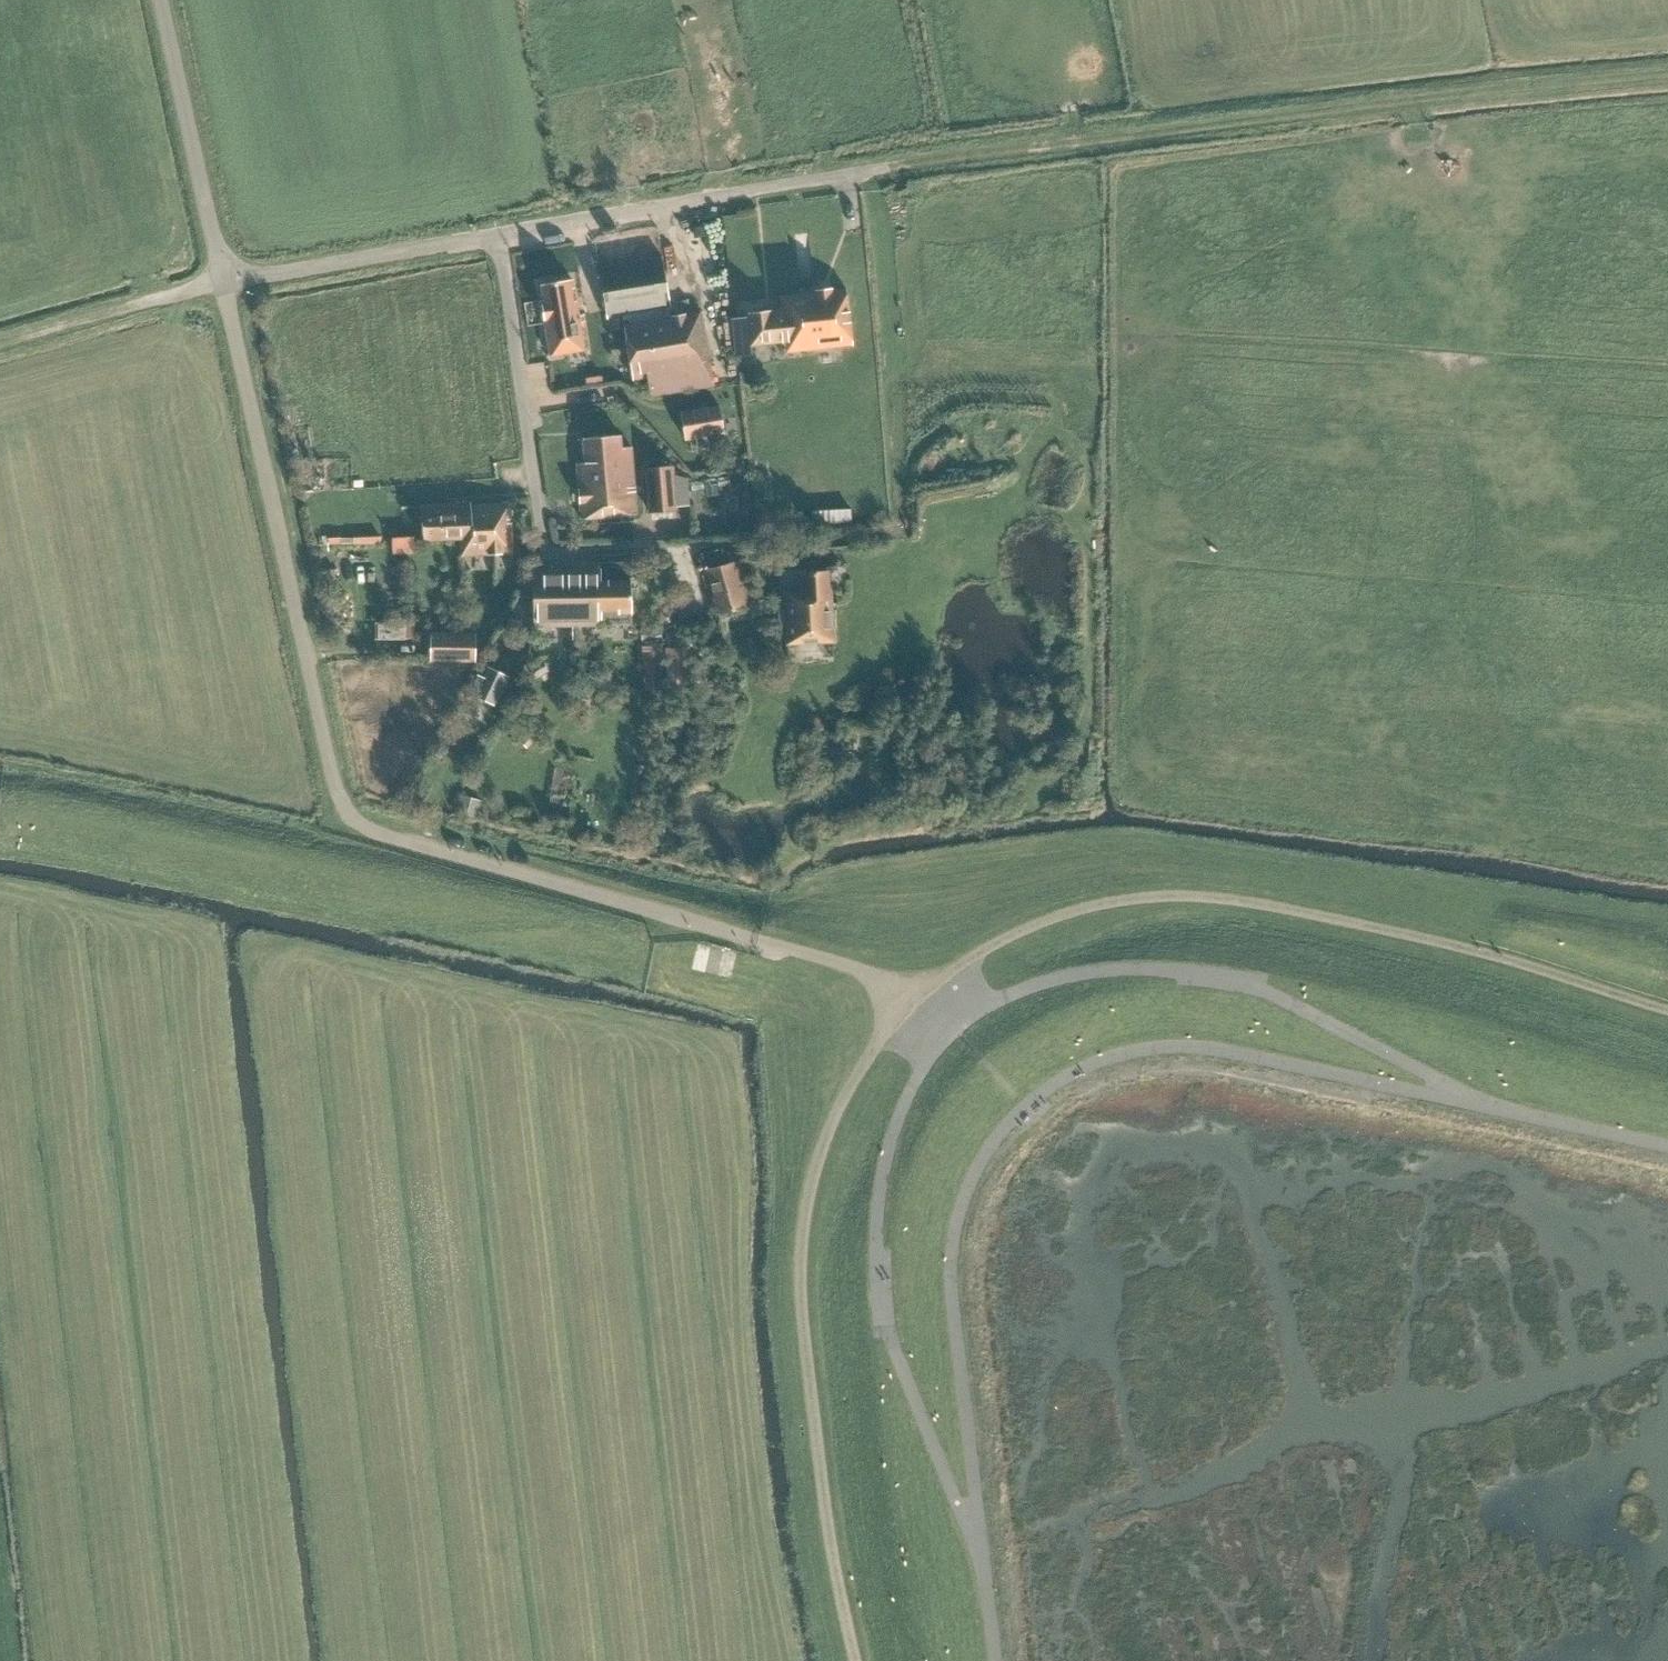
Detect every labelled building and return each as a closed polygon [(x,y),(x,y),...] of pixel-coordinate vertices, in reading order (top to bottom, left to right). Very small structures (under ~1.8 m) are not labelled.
[(652,394),(670,390),(714,381),(699,309),(669,315),(667,307),(670,306),(660,256),(596,269),(606,319),(622,316),(634,378),(648,376),(652,394)] [(543,299),(540,300),(550,355),(584,349),(576,301),(573,301),(570,279),(541,284),(543,299)] [(747,311),(748,319),(730,321),(733,358),(751,356),(750,346),(796,342),(796,350),(852,345),(847,292),(780,298),(781,308),(747,311)] [(741,382),(755,381),(754,370),(740,371),(741,382)] [(724,432),(720,406),(680,413),(685,439),(724,432)] [(618,437),(580,440),(583,464),(574,465),(579,521),(634,516),(629,448),(619,449),(618,437)] [(687,476),(671,473),(671,468),(644,470),(647,514),(674,512),(673,505),(689,504),(687,476)] [(815,520),(852,519),(851,502),(815,503),(815,520)] [(468,504),(418,507),(420,541),(457,540),(458,558),(510,555),(507,504),(468,507),(468,504)] [(392,552),(400,552),(400,540),(392,540),(392,552)] [(743,606),(753,604),(741,560),(726,564),(722,549),(704,553),(719,613),(734,609),(736,616),(745,614),(743,606)] [(581,640),(581,626),(632,625),(631,563),(600,563),(600,570),(533,571),(534,627),(571,626),(571,640),(581,640)] [(785,592),(787,644),(833,642),(831,590),(829,590),(828,572),(802,573),(803,591),(785,592)] [(659,629),(641,630),(641,641),(642,641),(644,691),(661,690),(659,629)] [(472,635),(427,633),(426,660),(471,662),(472,635)] [(666,682),(685,681),(682,644),(664,645),(666,682)] [(547,670),(542,663),(531,670),(535,677),(547,670)] [(509,676),(488,665),(482,676),(478,674),(469,691),(494,704),(509,676)] [(459,793),(454,811),(477,817),(481,799),(459,793)]
